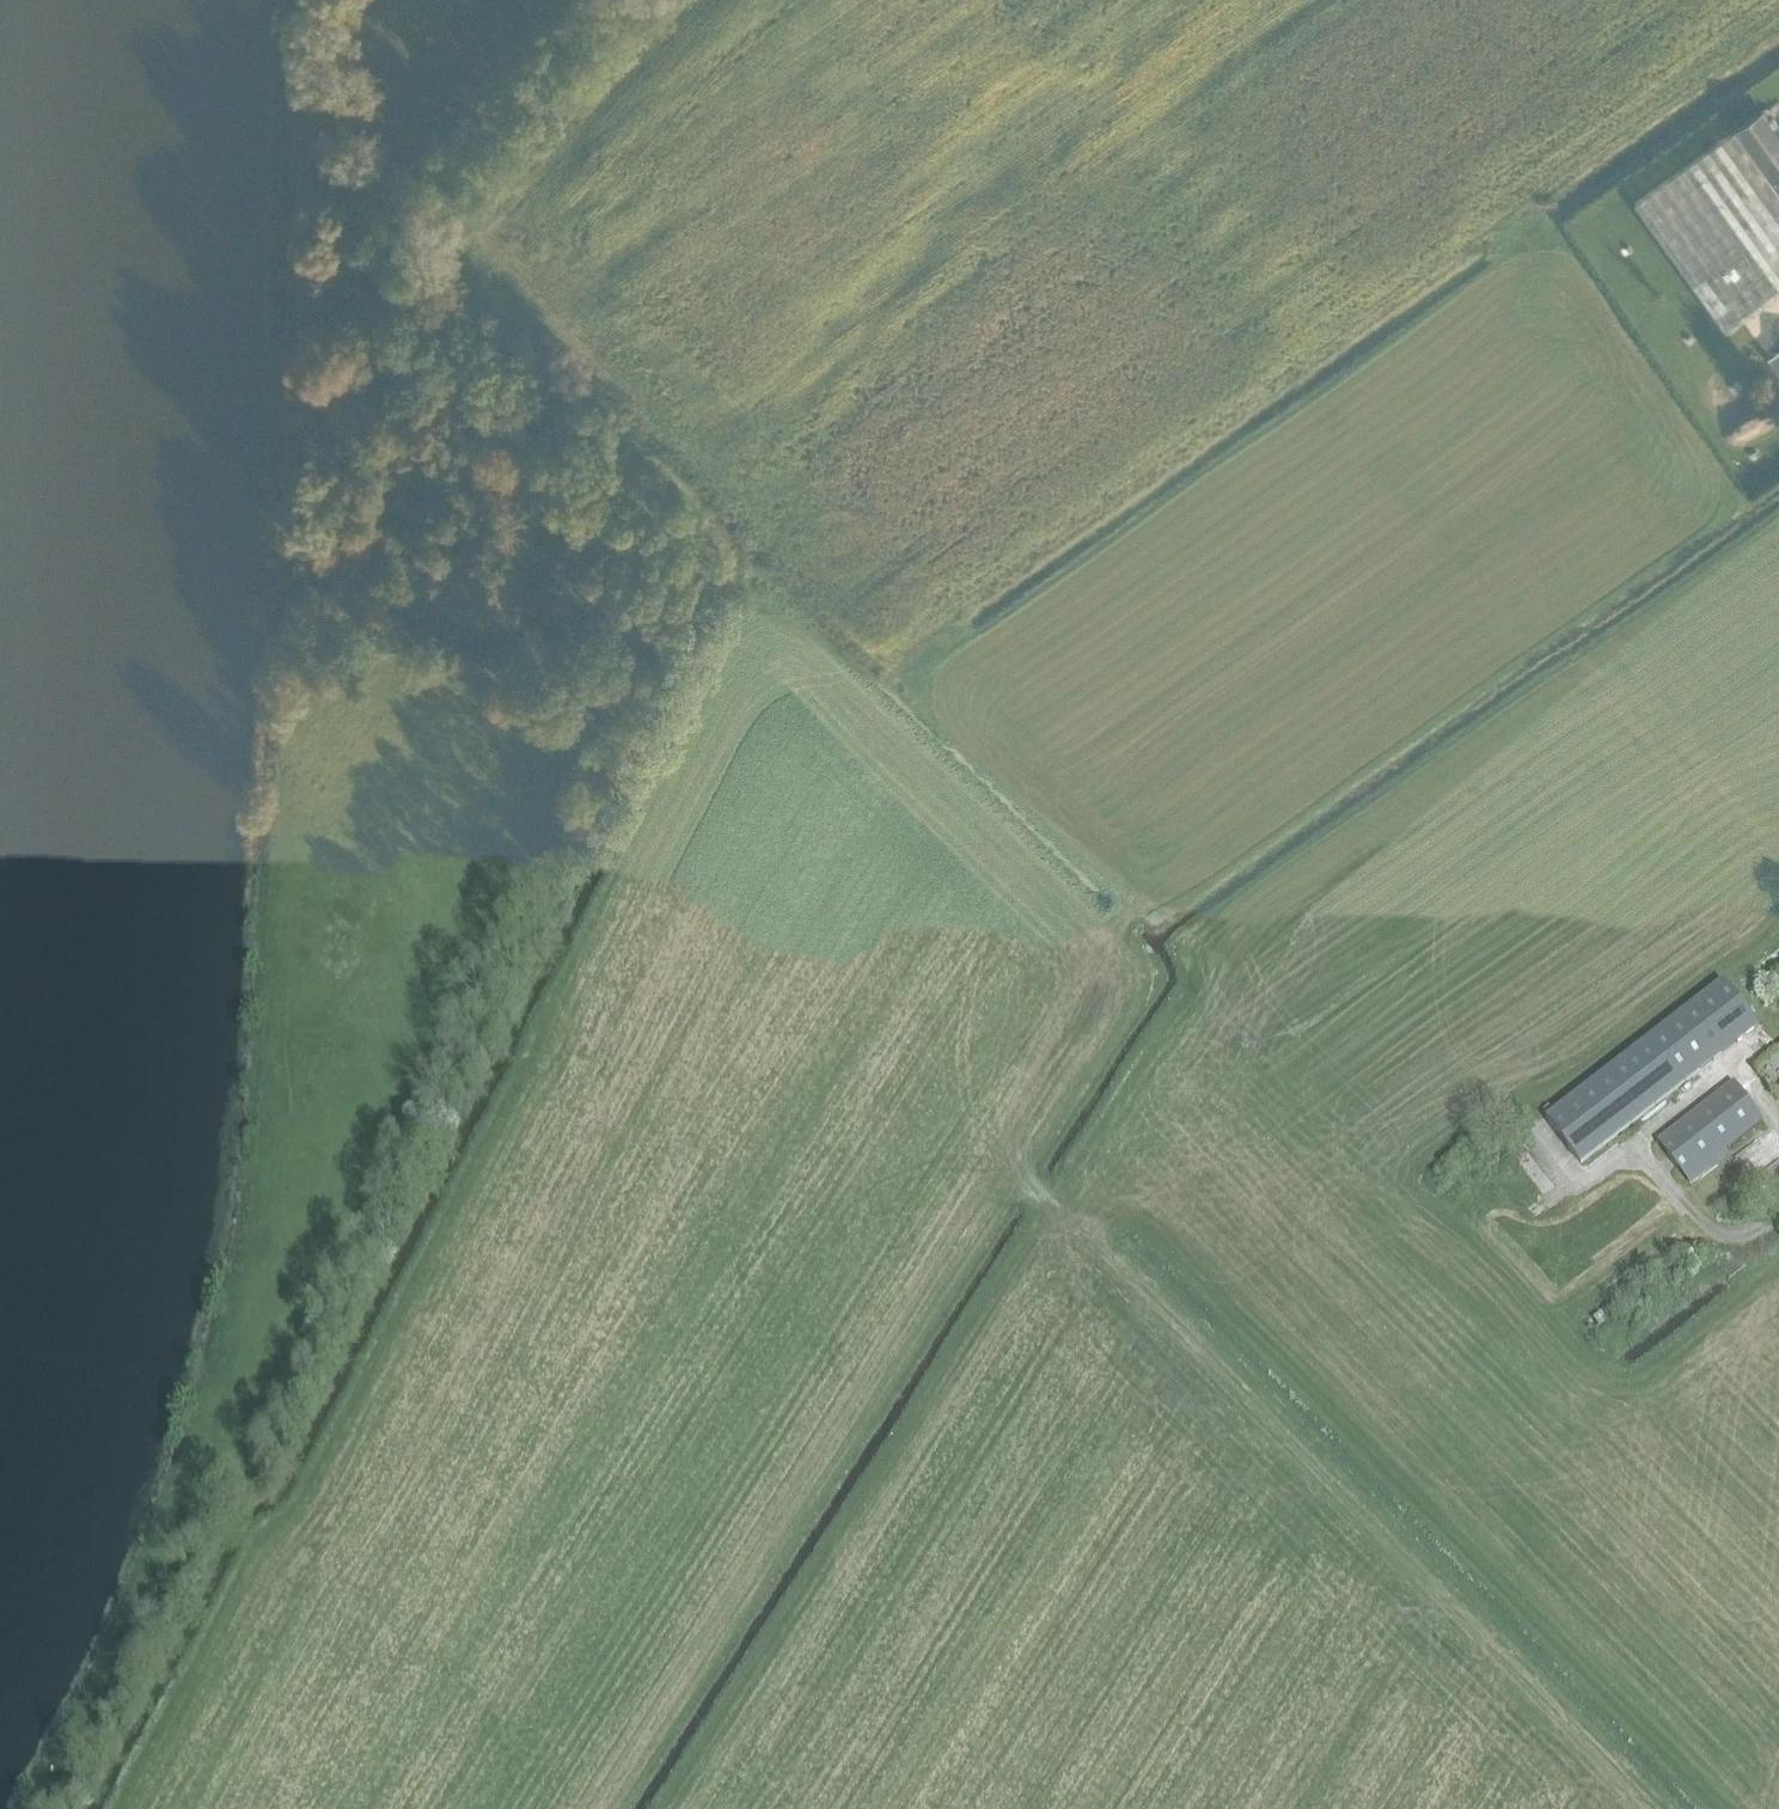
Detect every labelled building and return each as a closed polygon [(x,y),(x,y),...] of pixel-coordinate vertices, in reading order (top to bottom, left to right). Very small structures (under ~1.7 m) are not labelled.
[(1762,110),(1635,201),(1726,329),(1778,292),(1778,133),(1762,110)] [(1769,358),(1778,372),(1778,351),(1769,358)] [(1722,981),(1544,1119),(1580,1165),(1757,1027),(1722,981)] [(1733,1084),(1657,1143),(1687,1181),(1763,1122),(1733,1084)]
